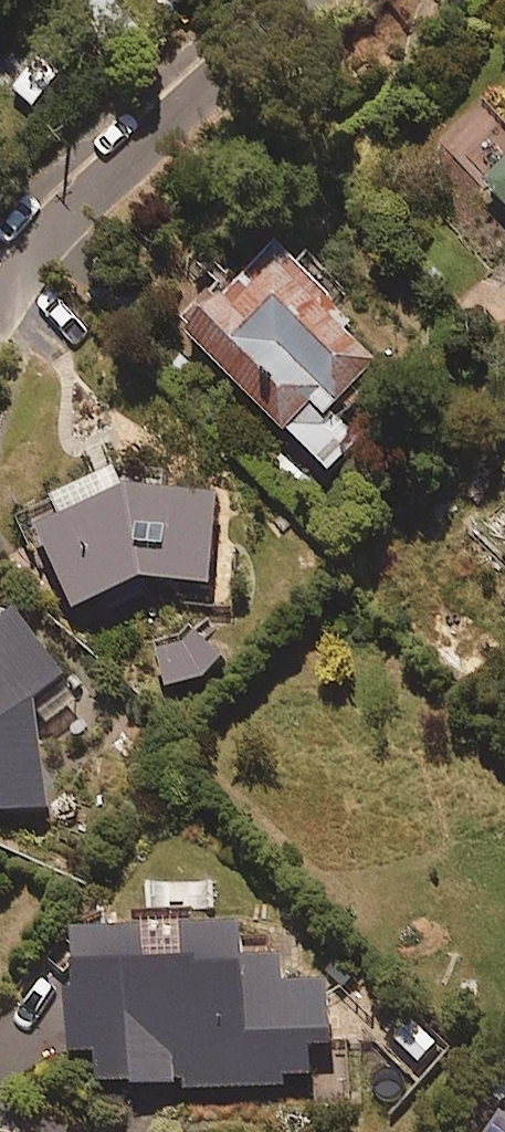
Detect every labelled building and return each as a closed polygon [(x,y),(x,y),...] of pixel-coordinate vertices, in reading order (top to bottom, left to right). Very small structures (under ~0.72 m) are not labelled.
[(483,172),(504,196),(504,153),(483,172)] [(274,240),(183,327),(283,431),(313,403),(319,409),(380,351),(274,240)] [(119,480),(33,520),(71,604),(140,572),(210,582),(220,487),(119,480)] [(12,602),(0,612),(0,816),(49,808),(31,696),(66,668),(12,602)] [(216,667),(202,630),(156,647),(170,685),(216,667)] [(275,947),(241,948),(240,918),(68,922),(71,1049),(96,1048),(97,1082),(178,1080),(178,1085),(244,1084),(284,1083),(284,1072),(311,1071),(310,1043),(327,1043),(326,977),(276,978),(275,947)] [(443,1050),(408,1018),(374,1055),(410,1087),(443,1050)] [(501,1107),(483,1131),(504,1131),(504,1110),(501,1107)]
